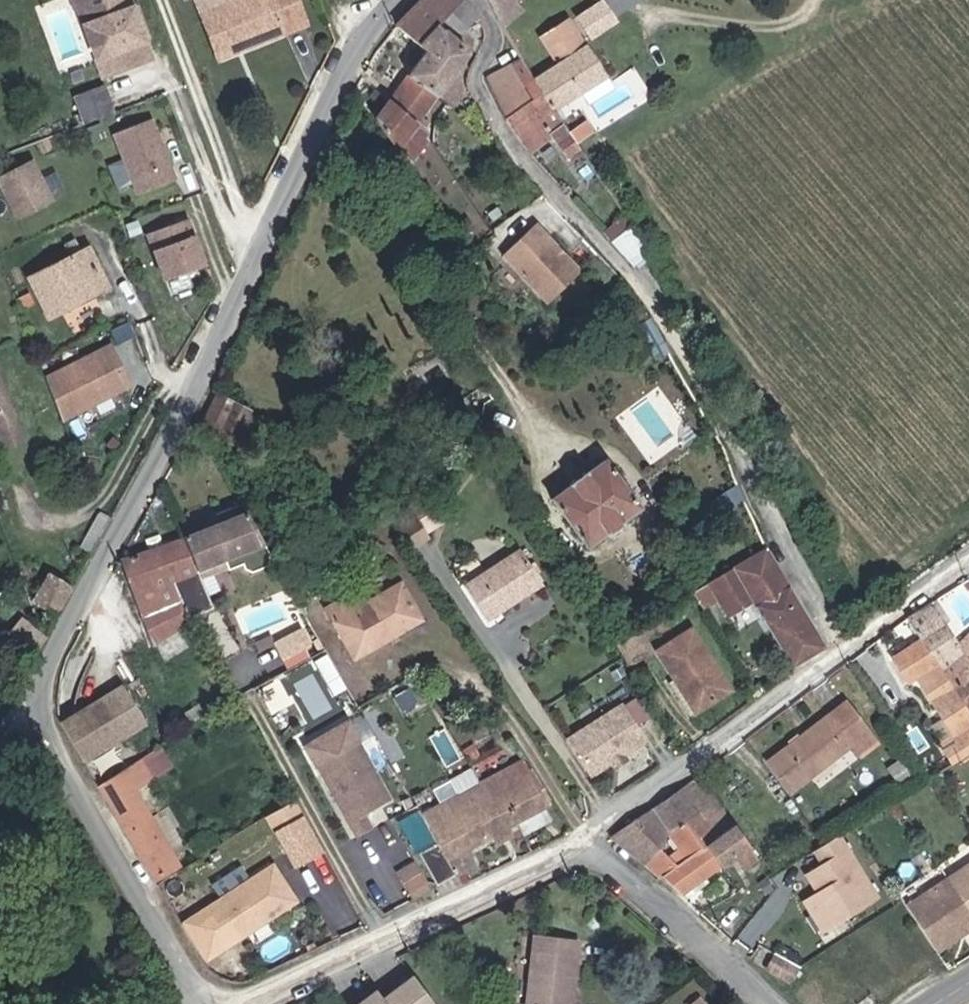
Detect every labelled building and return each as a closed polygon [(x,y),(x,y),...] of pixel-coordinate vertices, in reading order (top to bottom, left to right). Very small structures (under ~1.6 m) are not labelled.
[(95,0),(68,0),(96,77),(101,75),(76,7),(95,0)] [(143,59),(121,0),(95,0),(76,7),(101,75),(143,59)] [(195,14),(234,0),(190,0),(195,14)] [(195,14),(211,59),(296,29),(286,0),(234,0),(195,14)] [(393,32),(409,47),(452,0),(424,0),(393,32)] [(419,57),(442,77),(461,56),(448,44),(469,19),(457,0),(452,0),(409,47),(419,57)] [(504,27),(526,13),(519,0),(490,0),(504,27)] [(610,37),(598,17),(574,31),(585,51),(610,37)] [(558,72),(533,86),(550,119),(607,87),(588,55),(584,57),(570,31),(544,46),(558,72)] [(461,56),(442,77),(451,84),(469,65),(461,56)] [(402,76),(423,100),(442,77),(419,57),(402,76)] [(550,119),(533,86),(533,85),(522,66),(505,76),(519,101),(495,114),(510,138),(528,163),(552,150),(565,172),(576,167),(550,119)] [(485,83),(495,114),(519,101),(505,76),(503,72),(485,83)] [(423,100),(402,76),(365,122),(387,161),(395,154),(389,143),(423,100)] [(82,118),(104,111),(95,84),(74,91),(82,118)] [(76,120),(82,118),(74,91),(68,93),(76,120)] [(177,180),(153,118),(111,134),(135,196),(177,180)] [(25,164),(14,142),(29,133),(23,120),(0,131),(0,175),(25,164)] [(25,164),(0,175),(0,193),(10,215),(43,199),(25,164)] [(578,171),(576,167),(565,172),(567,176),(578,171)] [(576,192),(587,187),(578,171),(567,176),(576,192)] [(626,213),(607,225),(632,267),(652,255),(626,213)] [(206,266),(188,218),(145,234),(162,283),(206,266)] [(561,282),(518,231),(483,260),(526,311),(561,282)] [(56,247),(62,259),(73,254),(67,242),(56,247)] [(79,251),(73,254),(62,259),(20,278),(40,319),(98,291),(79,251)] [(491,336),(484,326),(471,336),(477,346),(491,336)] [(116,340),(44,373),(65,419),(137,385),(116,340)] [(198,389),(181,424),(214,439),(216,435),(228,407),(229,404),(198,389)] [(239,412),(228,407),(216,435),(227,439),(239,412)] [(601,462),(546,503),(581,549),(635,508),(601,462)] [(391,514),(397,523),(417,510),(411,500),(391,514)] [(431,530),(417,510),(397,523),(410,543),(431,530)] [(247,580),(274,567),(244,512),(185,536),(200,566),(204,572),(225,565),(231,574),(241,570),(247,580)] [(197,575),(204,572),(200,566),(185,536),(116,565),(159,644),(194,625),(192,620),(172,586),(197,575)] [(751,610),(760,625),(790,674),(826,649),(760,551),(710,584),(718,596),(719,597),(733,621),(739,617),(751,610)] [(490,575),(468,591),(488,621),(540,587),(518,556),(490,575)] [(218,613),(197,575),(172,586),(192,620),(194,625),(218,613)] [(954,589),(945,594),(968,628),(968,579),(954,589)] [(39,616),(53,591),(35,581),(21,605),(39,616)] [(710,584),(697,593),(704,603),(718,596),(710,584)] [(326,612),(362,666),(391,646),(387,638),(417,617),(397,586),(366,605),(358,593),(326,612)] [(748,631),(760,625),(751,610),(739,617),(748,631)] [(28,636),(1,621),(0,622),(0,648),(16,657),(18,654),(28,636)] [(304,624),(274,639),(285,659),(314,643),(304,624)] [(887,664),(909,694),(920,710),(952,681),(937,660),(925,670),(894,626),(872,643),(887,664)] [(667,687),(686,717),(728,691),(688,632),(655,653),(673,683),(667,687)] [(952,681),(968,665),(968,647),(962,638),(937,660),(952,681)] [(309,660),(281,672),(294,703),(303,699),(311,716),(330,708),(309,660)] [(952,681),(920,710),(937,734),(941,739),(953,728),(968,712),(968,665),(952,681)] [(278,675),(255,686),(269,713),(292,701),(278,675)] [(88,762),(153,722),(128,681),(63,720),(88,762)] [(956,760),(941,739),(937,734),(920,710),(909,694),(890,708),(927,760),(914,770),(924,783),(956,760)] [(793,745),(816,774),(855,746),(863,755),(879,743),(849,703),(793,745)] [(567,740),(590,774),(641,738),(617,704),(567,740)] [(307,753),(348,822),(372,808),(363,793),(380,783),(348,728),(307,753)] [(793,791),(816,774),(793,745),(770,761),(793,791)] [(105,806),(129,793),(150,782),(139,762),(138,762),(93,785),(105,806)] [(615,844),(646,868),(662,857),(673,848),(708,823),(722,812),(699,783),(636,828),(615,844)] [(496,788),(461,808),(472,824),(480,819),(499,852),(526,836),(496,788)] [(433,817),(398,838),(430,892),(446,884),(499,852),(480,819),(472,824),(461,808),(450,789),(425,804),(433,817)] [(170,865),(129,793),(105,806),(146,878),(170,865)] [(711,850),(724,868),(740,856),(747,865),(760,855),(725,810),(722,812),(708,823),(723,842),(711,850)] [(315,855),(294,818),(265,835),(287,872),(315,855)] [(723,842),(708,823),(673,848),(682,859),(673,866),(662,857),(646,868),(664,883),(711,850),(723,842)] [(414,907),(432,895),(430,892),(398,838),(395,834),(377,844),(414,907)] [(832,846),(839,856),(805,878),(822,904),(864,877),(846,851),(849,849),(842,839),(832,846)] [(724,868),(711,850),(664,883),(683,898),(724,868)] [(239,866),(214,882),(221,892),(245,877),(239,866)] [(884,928),(916,972),(941,955),(938,950),(968,929),(968,875),(967,872),(884,928)] [(273,923),(296,910),(273,873),(208,911),(228,947),(244,939),(239,930),(268,915),(273,923)] [(438,905),(453,899),(446,884),(430,892),(432,895),(438,905)] [(938,950),(941,955),(968,936),(968,929),(938,950)] [(529,941),(527,1003),(573,1003),(574,942),(529,941)] [(771,941),(745,960),(763,968),(785,978),(792,968),(772,956),(779,952),(771,941)] [(753,983),(773,995),(785,978),(763,968),(753,983)] [(385,987),(362,1003),(444,1003),(421,972),(390,994),(385,987)]
